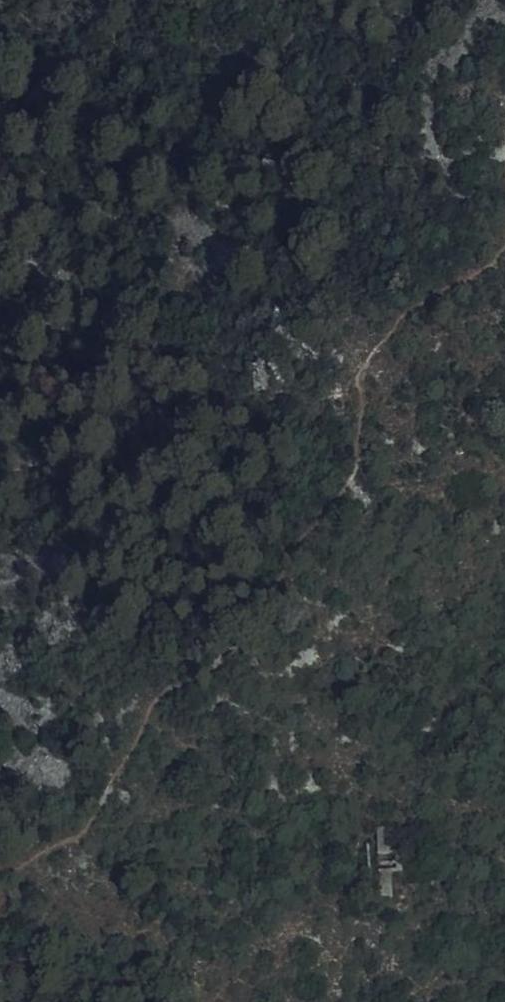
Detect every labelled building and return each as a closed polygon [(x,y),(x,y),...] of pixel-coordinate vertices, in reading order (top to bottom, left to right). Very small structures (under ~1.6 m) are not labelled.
[(396,831),(368,833),(370,871),(399,869),(396,831)] [(381,895),(394,894),(393,869),(380,869),(381,895)]
